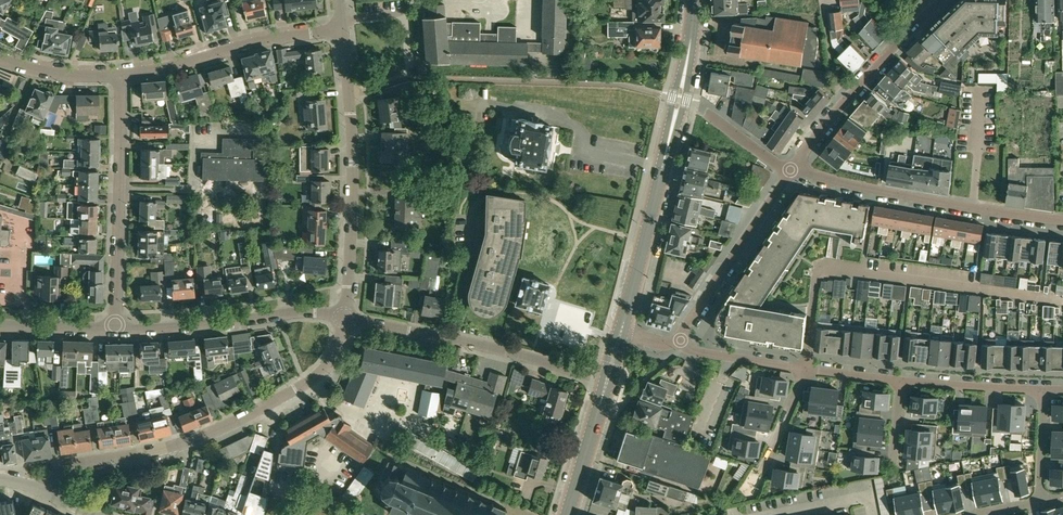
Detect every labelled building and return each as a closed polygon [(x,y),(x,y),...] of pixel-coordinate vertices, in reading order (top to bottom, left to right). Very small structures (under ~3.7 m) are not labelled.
[(4,13),(10,0),(0,0),(0,11),(4,13)] [(217,27),(223,26),(225,25),(223,18),(224,18),(224,17),(223,17),(223,16),(230,15),(226,1),(229,0),(223,0),(223,1),(209,5),(201,8),(206,26),(204,27),(206,34),(213,32),(212,29),(217,27)] [(265,14),(262,0),(248,0),(248,1),(242,2),(244,13),(246,12),(247,18),(265,14)] [(274,10),(286,8),(286,10),(315,7),(315,0),(273,0),(274,10)] [(536,42),(535,50),(543,51),(543,53),(563,53),(564,37),(566,37),(566,17),(575,18),(576,7),(572,7),(572,0),(544,0),(543,36),(544,36),(543,43),(536,42)] [(614,7),(625,7),(625,9),(632,9),(632,21),(663,21),(663,0),(614,0),(614,7)] [(714,14),(747,13),(747,4),(741,5),(741,0),(713,0),(714,14)] [(753,12),(754,15),(768,14),(767,0),(761,0),(757,0),(758,9),(759,9),(759,11),(753,12)] [(858,16),(865,26),(880,43),(887,35),(872,19),(870,21),(865,13),(867,3),(871,0),(862,0),(859,15),(858,16)] [(982,34),(998,34),(998,23),(1006,24),(1006,0),(961,0),(952,8),(953,9),(943,17),(932,28),(959,56),(982,34)] [(1046,40),(1045,0),(1036,0),(1036,20),(1040,20),(1041,23),(1036,23),(1036,24),(1034,24),(1033,40),(1036,40),(1036,41),(1046,41),(1046,40)] [(1054,0),(1045,0),(1046,40),(1055,40),(1055,26),(1050,26),(1050,21),(1054,21),(1054,0)] [(536,42),(531,42),(532,22),(516,22),(516,28),(498,27),(498,34),(480,33),(480,22),(454,22),(454,25),(446,25),(444,4),(428,5),(429,16),(427,17),(426,5),(423,5),(424,17),(422,17),(426,62),(527,65),(527,50),(535,50),(536,42)] [(188,9),(157,18),(164,41),(171,39),(169,33),(176,31),(178,38),(194,33),(188,9)] [(43,49),(53,50),(56,32),(57,27),(59,20),(52,19),(53,11),(46,10),(39,24),(47,26),(45,40),(39,39),(38,47),(43,48),(43,49)] [(830,31),(836,30),(843,30),(841,12),(828,13),(830,31)] [(122,21),(123,28),(130,27),(131,36),(134,35),(136,43),(154,39),(152,31),(157,30),(154,13),(142,15),(143,21),(140,22),(139,20),(138,21),(136,14),(129,15),(130,19),(122,21)] [(2,27),(1,28),(20,38),(16,45),(23,49),(33,30),(9,16),(6,20),(0,17),(0,26),(2,27)] [(865,26),(858,16),(853,19),(861,31),(858,34),(873,51),(880,43),(865,26)] [(819,36),(821,28),(808,26),(808,22),(777,17),(775,30),(734,24),(732,33),(733,33),(731,44),(729,53),(801,65),(801,64),(814,66),(818,44),(818,36),(819,36)] [(57,27),(56,32),(53,50),(60,52),(60,54),(65,55),(66,53),(68,53),(71,35),(61,33),(63,20),(59,20),(57,27)] [(645,47),(646,46),(658,46),(658,43),(660,43),(660,39),(658,39),(658,27),(633,27),(633,21),(607,21),(607,37),(627,37),(627,34),(629,34),(629,36),(629,46),(639,46),(640,47),(645,47)] [(101,50),(118,48),(117,33),(109,34),(108,30),(108,23),(99,24),(99,31),(98,31),(89,32),(90,40),(96,40),(97,46),(101,45),(101,50)] [(931,28),(920,39),(921,40),(944,63),(942,64),(946,69),(949,71),(962,59),(959,56),(932,28),(932,29),(931,28)] [(836,58),(853,74),(861,66),(836,42),(837,41),(837,40),(836,30),(830,31),(831,41),(832,47),(840,54),(836,58)] [(82,51),(87,37),(82,34),(76,48),(82,51)] [(836,42),(861,66),(868,58),(852,43),(849,46),(840,38),(837,41),(836,42)] [(920,42),(919,41),(918,41),(919,41),(914,46),(927,59),(932,53),(920,42)] [(927,59),(914,46),(908,51),(907,51),(907,52),(909,54),(905,59),(911,65),(917,71),(934,74),(935,67),(927,64),(924,67),(921,64),(927,59)] [(285,51),(285,47),(276,49),(278,62),(286,62),(286,58),(306,56),(307,71),(322,70),(322,68),(323,68),(322,62),(321,62),(320,49),(306,50),(306,49),(285,51)] [(576,68),(590,69),(591,59),(585,59),(585,49),(579,48),(579,58),(576,57),(576,68)] [(270,50),(256,54),(261,73),(261,75),(262,81),(271,79),(271,80),(272,83),(275,82),(275,81),(277,80),(275,73),(276,73),(272,56),(272,55),(271,55),(270,50)] [(261,75),(261,73),(256,54),(248,56),(249,57),(243,59),(244,63),(243,63),(246,73),(248,82),(250,88),(252,88),(252,89),(256,89),(253,77),(261,75)] [(901,59),(894,66),(917,87),(930,89),(930,87),(931,88),(931,91),(932,91),(959,96),(961,86),(961,81),(940,76),(934,74),(933,80),(935,81),(934,86),(931,86),(920,82),(922,79),(909,67),(901,59)] [(1048,77),(1055,77),(1055,69),(1055,61),(1045,61),(1045,75),(1048,75),(1048,77)] [(239,95),(241,103),(249,101),(242,76),(233,79),(230,66),(209,72),(210,77),(206,78),(208,86),(227,81),(231,97),(239,95)] [(894,66),(888,73),(890,76),(904,87),(907,84),(912,88),(914,90),(931,95),(932,91),(931,91),(931,88),(930,87),(930,89),(917,87),(894,66)] [(804,68),(802,75),(801,82),(825,86),(827,72),(804,68)] [(5,79),(2,85),(10,88),(16,74),(11,73),(3,70),(0,69),(0,77),(5,79)] [(946,69),(940,76),(961,81),(946,69)] [(712,72),(710,86),(708,85),(707,91),(709,92),(736,97),(732,118),(734,120),(743,127),(748,113),(751,102),(753,96),(755,89),(730,85),(731,76),(735,77),(734,83),(753,86),(755,75),(723,70),(724,70),(723,74),(722,74),(712,72)] [(202,93),(197,74),(189,76),(189,78),(175,82),(178,91),(173,93),(175,101),(188,97),(189,99),(195,98),(200,118),(209,115),(211,121),(218,121),(216,113),(210,91),(202,93)] [(978,83),(978,84),(979,84),(997,84),(997,86),(997,95),(1007,95),(1008,74),(979,74),(978,83)] [(901,89),(889,78),(886,75),(886,76),(880,82),(880,83),(902,102),(912,110),(914,108),(915,106),(915,105),(914,103),(909,99),(911,96),(904,89),(901,89)] [(20,93),(26,79),(19,76),(13,90),(20,93)] [(424,81),(413,81),(407,81),(396,84),(399,96),(377,99),(380,121),(400,119),(400,118),(403,118),(402,108),(414,107),(413,102),(414,101),(414,99),(413,99),(412,94),(408,95),(427,90),(424,81)] [(165,84),(165,82),(141,84),(142,100),(166,98),(166,99),(173,99),(170,83),(165,84)] [(880,83),(873,90),(877,93),(889,103),(892,100),(901,108),(903,109),(904,108),(907,110),(909,111),(910,111),(912,110),(902,102),(880,83)] [(757,85),(755,89),(753,96),(766,99),(769,88),(757,85)] [(790,85),(789,93),(793,93),(794,93),(806,95),(810,99),(822,109),(830,99),(831,99),(830,99),(823,92),(819,89),(818,88),(814,86),(810,91),(804,87),(790,85)] [(326,127),(325,116),(323,116),(323,108),(324,108),(324,99),(313,100),(312,87),(296,88),(297,93),(297,96),(306,96),(307,107),(303,107),(304,118),(305,129),(309,128),(317,128),(317,130),(325,130),(324,127),(326,127)] [(20,111),(15,122),(13,125),(19,128),(24,130),(32,112),(35,114),(33,119),(42,123),(48,109),(54,95),(53,95),(52,92),(49,90),(46,92),(44,91),(44,92),(40,90),(37,89),(35,89),(34,93),(34,92),(33,95),(32,95),(29,103),(30,104),(26,113),(20,111)] [(869,94),(865,99),(889,119),(896,121),(897,122),(906,123),(909,113),(900,111),(899,111),(899,113),(898,118),(893,115),(889,113),(884,108),(887,105),(875,95),(872,92),(869,94)] [(813,119),(822,109),(806,95),(794,93),(793,93),(792,97),(794,98),(804,106),(801,108),(813,119)] [(54,95),(48,109),(55,112),(59,103),(69,103),(72,109),(72,111),(78,111),(78,113),(76,113),(76,120),(89,120),(89,118),(91,118),(91,113),(100,113),(99,95),(54,95)] [(766,99),(753,96),(751,102),(763,108),(766,99)] [(855,110),(852,114),(851,115),(872,129),(875,123),(896,125),(897,122),(896,121),(889,119),(865,99),(864,100),(865,100),(856,109),(855,110)] [(768,102),(765,109),(774,113),(777,106),(768,102)] [(757,118),(762,110),(755,105),(750,113),(757,118)] [(951,108),(949,117),(959,119),(960,110),(951,108)] [(251,116),(249,109),(242,111),(244,118),(251,116)] [(776,110),(773,113),(796,129),(804,119),(792,110),(787,116),(783,113),(782,114),(776,110)] [(460,113),(460,124),(471,125),(472,113),(460,113)] [(775,133),(748,113),(743,127),(760,139),(763,136),(765,137),(766,135),(771,139),(767,144),(780,153),(787,142),(775,133)] [(773,113),(771,117),(777,121),(776,122),(780,126),(775,133),(787,142),(796,129),(773,113)] [(0,117),(0,127),(9,119),(4,114),(0,117)] [(860,141),(867,131),(849,117),(842,127),(860,141)] [(949,117),(947,126),(957,128),(959,119),(949,117)] [(518,119),(518,120),(516,119),(516,120),(511,119),(510,130),(515,131),(514,133),(513,133),(512,136),(511,139),(511,141),(511,145),(511,149),(516,149),(514,163),(529,165),(529,166),(530,167),(534,168),(535,168),(538,168),(538,167),(544,168),(547,155),(548,155),(550,140),(549,140),(551,126),(541,124),(541,123),(535,122),(528,121),(527,121),(526,121),(527,120),(526,120),(524,119),(522,119),(520,119),(518,119)] [(169,137),(169,128),(180,128),(180,124),(173,124),(169,124),(169,126),(140,126),(140,136),(169,137)] [(835,136),(853,150),(860,141),(842,127),(835,136)] [(407,161),(407,133),(409,133),(409,128),(394,128),(394,132),(382,132),(381,161),(407,161)] [(827,146),(846,160),(853,150),(835,136),(827,146)] [(251,150),(260,150),(260,139),(223,138),(222,139),(225,139),(224,152),(203,151),(202,179),(203,179),(203,177),(265,180),(265,181),(267,181),(267,159),(250,158),(251,150)] [(80,151),(101,152),(101,145),(99,145),(99,139),(79,139),(79,144),(80,144),(80,151)] [(300,171),(312,171),(327,170),(327,155),(329,155),(328,149),(311,149),(311,145),(300,146),(300,171)] [(716,153),(689,146),(685,165),(706,170),(708,160),(713,162),(716,153)] [(846,160),(827,146),(820,155),(838,169),(846,160)] [(142,149),(142,163),(164,164),(164,155),(164,150),(142,149)] [(101,159),(101,152),(80,151),(80,160),(64,159),(64,168),(71,168),(79,168),(79,165),(99,165),(99,159),(101,159)] [(913,164),(909,187),(910,187),(929,190),(929,191),(932,169),(933,169),(934,158),(934,157),(914,154),(913,164)] [(943,159),(934,158),(933,169),(932,169),(929,191),(939,192),(943,159)] [(943,159),(939,192),(949,194),(953,161),(943,159)] [(902,163),(898,162),(891,161),(887,183),(898,185),(902,163)] [(167,164),(164,164),(142,163),(141,177),(166,177),(167,164)] [(898,185),(909,187),(913,164),(906,163),(902,163),(898,185)] [(753,164),(750,183),(762,186),(769,176),(769,175),(769,174),(769,173),(769,172),(768,171),(767,170),(766,170),(753,164)] [(19,166),(16,174),(34,181),(38,173),(19,166)] [(684,167),(682,179),(714,186),(717,187),(727,190),(729,184),(706,179),(707,173),(684,167)] [(80,183),(80,184),(90,184),(90,185),(98,185),(98,171),(80,170),(80,176),(76,176),(76,182),(80,183)] [(310,192),(310,201),(310,206),(321,206),(321,205),(320,205),(320,201),(329,201),(329,181),(324,181),(324,175),(296,175),(296,181),(313,181),(313,192),(310,192)] [(717,187),(714,186),(682,179),(679,192),(702,197),(703,191),(716,194),(717,187)] [(442,180),(435,188),(441,193),(441,192),(443,193),(449,186),(442,180)] [(750,183),(743,193),(756,196),(762,186),(750,183)] [(97,200),(98,185),(90,185),(90,184),(80,184),(80,185),(75,186),(75,192),(79,192),(79,199),(97,200)] [(420,227),(421,190),(405,190),(405,198),(396,198),(396,227),(420,227)] [(837,199),(828,197),(827,197),(826,201),(820,199),(821,196),(800,192),(789,209),(792,211),(788,217),(785,215),(780,223),(776,220),(772,226),(775,229),(770,237),(773,239),(769,245),(766,243),(760,252),(763,254),(760,259),(757,257),(751,266),(754,268),(750,273),(747,271),(736,287),(733,284),(728,291),(732,294),(719,313),(718,314),(717,316),(717,318),(716,320),(716,321),(717,323),(717,325),(718,327),(719,329),(720,330),(721,332),(723,333),(724,334),(726,334),(728,335),(752,339),(752,335),(759,337),(758,339),(763,339),(769,340),(769,338),(775,340),(775,343),(785,345),(786,341),(792,343),(791,346),(802,348),(802,346),(804,347),(807,314),(795,312),(795,316),(759,309),(814,226),(844,231),(853,233),(853,236),(852,241),(864,243),(870,205),(860,203),(860,207),(859,207),(853,205),(854,202),(844,200),(843,204),(837,202),(837,199)] [(66,202),(67,193),(57,193),(57,202),(66,202)] [(743,193),(736,203),(748,206),(749,206),(756,196),(743,193)] [(486,218),(486,227),(486,232),(524,238),(527,219),(526,219),(523,219),(524,207),(523,207),(518,206),(519,200),(519,199),(487,194),(487,197),(487,208),(485,208),(485,209),(489,209),(487,218),(486,218)] [(675,207),(698,212),(714,216),(715,210),(699,206),(701,200),(678,194),(675,207)] [(71,218),(80,219),(97,219),(97,205),(79,205),(79,202),(68,201),(68,218),(71,218)] [(165,207),(165,201),(156,201),(156,202),(141,201),(140,219),(148,220),(148,226),(154,226),(154,228),(164,229),(164,220),(155,220),(156,207),(165,207)] [(29,203),(26,211),(34,214),(36,205),(29,203)] [(35,220),(36,215),(0,204),(0,210),(35,220)] [(729,204),(725,220),(736,223),(738,224),(742,208),(729,204)] [(887,208),(875,206),(872,224),(878,225),(879,225),(878,233),(883,234),(887,208)] [(675,207),(672,220),(695,225),(698,212),(675,207)] [(899,210),(887,208),(883,234),(887,234),(888,227),(896,229),(899,210)] [(307,214),(307,226),(308,226),(308,244),(324,244),(325,210),(315,210),(308,210),(307,214)] [(906,238),(911,212),(899,210),(896,229),(902,230),(901,237),(906,238)] [(922,214),(911,212),(906,238),(910,239),(912,231),(919,233),(922,214)] [(934,216),(922,214),(919,233),(926,234),(924,241),(929,242),(934,216)] [(0,215),(0,244),(3,244),(9,239),(10,229),(1,228),(2,215),(0,215)] [(945,237),(948,219),(937,217),(932,243),(937,243),(939,236),(945,237)] [(97,225),(97,219),(80,219),(71,218),(70,229),(67,229),(67,228),(54,227),(54,234),(75,234),(75,232),(98,233),(98,225),(97,225)] [(736,223),(725,220),(721,219),(717,234),(730,237),(731,230),(734,231),(736,223)] [(951,246),(956,247),(960,221),(948,219),(945,237),(952,238),(951,246)] [(972,223),(960,221),(956,247),(960,248),(961,240),(969,241),(972,223)] [(671,223),(668,237),(697,244),(702,245),(703,238),(689,235),(691,228),(671,223)] [(979,251),(983,232),(984,225),(972,223),(969,241),(975,242),(973,250),(979,251)] [(139,231),(139,244),(164,245),(164,235),(173,236),(173,230),(163,230),(163,231),(139,231)] [(480,255),(476,267),(476,268),(486,270),(503,272),(508,273),(509,266),(515,267),(518,256),(520,257),(521,257),(524,238),(486,232),(482,246),(483,246),(482,255),(478,254),(478,255),(480,255)] [(999,234),(986,232),(983,258),(996,259),(997,257),(996,257),(999,234)] [(48,235),(45,235),(39,234),(38,251),(42,252),(43,248),(47,248),(48,235)] [(1008,258),(1011,235),(999,234),(996,257),(997,257),(1007,258),(1008,258)] [(1020,259),(1022,237),(1011,235),(1008,258),(1007,258),(1007,261),(1020,262),(1020,259)] [(96,252),(96,238),(65,237),(65,244),(80,244),(79,251),(96,252)] [(697,244),(668,237),(665,251),(685,255),(686,249),(696,251),(697,244)] [(1031,261),(1034,238),(1022,237),(1020,259),(1031,261)] [(1034,238),(1031,261),(1043,262),(1046,240),(1034,238)] [(379,249),(378,269),(401,271),(402,253),(410,253),(411,240),(393,239),(392,250),(379,249)] [(716,248),(720,250),(722,243),(709,239),(707,246),(716,248)] [(1062,242),(1050,240),(1047,263),(1060,264),(1062,242)] [(262,243),(265,258),(270,258),(271,266),(254,269),(257,289),(259,288),(259,290),(264,289),(264,287),(274,286),(272,269),(277,268),(275,258),(273,245),(272,241),(262,243)] [(139,257),(151,257),(151,264),(163,264),(163,260),(164,260),(171,260),(172,260),(172,254),(164,254),(164,245),(139,244),(139,257)] [(303,271),(325,273),(326,258),(309,257),(310,248),(273,245),(275,258),(280,259),(280,257),(296,259),(295,266),(304,266),(303,271)] [(427,252),(425,261),(420,288),(429,290),(435,291),(437,292),(440,276),(437,275),(441,255),(427,252)] [(58,299),(59,288),(67,288),(68,266),(71,263),(71,253),(61,253),(61,265),(59,265),(55,269),(55,276),(36,275),(35,290),(37,290),(36,297),(42,297),(42,299),(58,299)] [(87,283),(89,283),(88,300),(103,300),(104,263),(100,263),(101,254),(71,253),(71,261),(90,262),(89,270),(88,270),(87,270),(86,271),(85,271),(84,272),(84,273),(83,274),(83,275),(83,276),(83,277),(83,278),(84,279),(84,280),(85,281),(86,282),(87,283)] [(230,292),(232,292),(233,293),(240,292),(240,291),(248,289),(246,277),(252,276),(249,257),(241,258),(242,265),(227,268),(230,292)] [(165,272),(166,284),(166,287),(172,287),(173,298),(186,297),(186,298),(192,297),(193,296),(195,296),(193,278),(173,279),(173,275),(174,260),(171,260),(164,260),(165,272)] [(205,295),(216,294),(216,295),(221,294),(221,293),(222,293),(221,277),(212,278),(211,265),(196,267),(198,280),(203,280),(205,295)] [(686,286),(694,291),(707,272),(699,267),(686,286)] [(497,311),(500,309),(501,308),(503,306),(504,304),(505,302),(505,300),(513,274),(508,273),(503,272),(486,270),(476,268),(470,290),(469,292),(469,294),(469,297),(469,299),(470,301),(471,303),(472,305),(473,307),(474,308),(476,310),(478,311),(480,312),(482,313),(484,313),(486,314),(488,314),(491,313),(493,313),(495,312),(497,311)] [(159,284),(166,284),(165,272),(151,273),(151,285),(136,286),(137,300),(160,299),(159,284)] [(373,302),(374,302),(374,303),(400,306),(403,276),(385,275),(384,282),(376,282),(375,295),(374,295),(373,302)] [(523,277),(516,303),(541,311),(541,310),(544,310),(546,302),(544,302),(544,301),(546,294),(547,289),(549,284),(544,283),(523,277)] [(1020,278),(1019,288),(1028,290),(1029,279),(1020,278)] [(858,280),(856,299),(868,301),(868,296),(870,281),(858,280)] [(868,296),(880,298),(882,282),(870,281),(868,296)] [(894,284),(884,283),(882,298),(892,299),(894,284)] [(892,299),(905,300),(905,295),(906,286),(894,285),(892,299)] [(448,288),(445,301),(452,302),(455,290),(448,288)] [(437,292),(435,291),(429,290),(428,296),(425,295),(422,313),(430,315),(430,316),(436,317),(436,316),(440,316),(444,298),(436,297),(437,292)] [(671,300),(661,297),(655,296),(655,295),(654,295),(652,303),(647,323),(657,325),(659,326),(669,329),(673,313),(679,314),(691,295),(685,294),(677,292),(676,294),(673,293),(671,300)] [(968,308),(970,295),(960,294),(959,311),(968,312),(968,308)] [(970,295),(968,308),(980,310),(981,296),(970,295)] [(814,349),(827,351),(830,323),(817,321),(814,349)] [(842,324),(830,323),(827,351),(839,352),(842,324)] [(839,352),(850,353),(853,325),(842,324),(839,352)] [(862,354),(865,326),(853,325),(850,353),(862,354)] [(862,354),(874,356),(877,328),(865,326),(862,354)] [(874,356),(886,357),(889,329),(877,328),(874,356)] [(902,330),(889,329),(886,357),(899,358),(902,330)] [(906,336),(903,359),(915,360),(918,337),(918,332),(911,331),(911,329),(906,329),(906,336)] [(232,335),(233,346),(251,344),(251,349),(260,348),(264,359),(278,354),(271,335),(253,338),(252,332),(232,335)] [(918,332),(918,337),(915,360),(928,361),(931,333),(918,332)] [(931,333),(928,361),(939,362),(942,334),(931,333)] [(954,336),(942,334),(939,362),(951,364),(954,341),(954,336)] [(206,351),(200,352),(201,367),(214,366),(214,360),(217,360),(219,354),(227,354),(227,360),(235,360),(233,346),(227,347),(226,336),(222,337),(222,336),(217,337),(205,338),(206,351)] [(975,366),(978,338),(965,337),(964,342),(962,365),(975,366)] [(982,366),(995,367),(995,344),(996,344),(996,339),(983,338),(982,366)] [(1007,339),(1007,344),(1006,367),(1018,368),(1019,339),(1007,339)] [(1030,368),(1031,340),(1019,339),(1018,368),(1030,368)] [(12,359),(5,359),(5,362),(5,366),(4,383),(14,384),(19,384),(20,365),(20,360),(28,360),(28,362),(36,362),(34,351),(29,351),(29,340),(12,340),(12,359)] [(53,363),(54,341),(38,340),(37,361),(47,361),(47,363),(48,364),(48,365),(49,366),(50,367),(52,367),(52,380),(59,380),(59,365),(52,364),(52,363),(53,363)] [(194,340),(175,341),(170,341),(170,342),(168,342),(169,348),(165,349),(165,355),(187,353),(187,361),(195,360),(196,366),(194,366),(195,381),(202,381),(201,367),(200,352),(199,346),(195,346),(194,340)] [(1042,340),(1031,340),(1030,368),(1042,368),(1042,340)] [(1054,341),(1042,340),(1042,368),(1053,369),(1054,346),(1054,341)] [(61,365),(59,365),(59,380),(60,380),(60,386),(67,387),(68,365),(69,365),(69,358),(77,359),(78,341),(63,341),(62,368),(61,368),(61,365)] [(92,342),(78,341),(77,359),(85,359),(85,379),(91,379),(92,342)] [(964,342),(954,341),(951,364),(962,365),(964,342)] [(141,343),(141,357),(142,358),(142,359),(142,360),(143,361),(144,361),(145,362),(146,363),(147,363),(148,363),(150,364),(150,367),(155,367),(155,373),(166,373),(166,359),(159,360),(158,342),(141,343)] [(133,343),(119,344),(119,366),(119,369),(119,370),(132,370),(133,363),(133,343)] [(119,369),(119,366),(119,344),(105,344),(106,353),(98,354),(98,370),(106,370),(119,369)] [(441,385),(443,378),(448,379),(450,371),(444,369),(445,363),(379,350),(380,347),(380,345),(375,344),(375,346),(374,349),(364,347),(360,367),(356,366),(342,398),(362,406),(377,372),(426,382),(424,389),(423,389),(418,414),(435,417),(433,426),(439,427),(442,410),(445,394),(440,393),(429,390),(430,383),(441,385)] [(995,367),(1006,367),(1007,344),(996,344),(995,344),(995,367)] [(1054,346),(1053,369),(1062,369),(1062,346),(1054,346)] [(283,368),(278,354),(264,359),(254,363),(256,368),(262,365),(263,367),(266,365),(269,373),(283,368)] [(456,373),(450,371),(448,379),(456,382),(454,389),(446,387),(445,394),(442,410),(453,413),(455,405),(489,416),(496,394),(500,395),(506,376),(491,371),(488,382),(456,373)] [(208,392),(213,403),(215,409),(227,404),(224,397),(239,391),(236,384),(241,382),(237,373),(215,384),(214,383),(206,387),(208,392)] [(786,382),(787,382),(787,381),(786,381),(779,379),(779,377),(771,375),(771,378),(764,377),(763,377),(758,376),(754,396),(769,398),(770,392),(784,394),(783,394),(784,394),(785,393),(784,393),(786,382)] [(532,378),(527,393),(541,397),(540,400),(542,402),(546,403),(543,412),(560,417),(560,416),(562,416),(564,408),(562,407),(567,391),(551,386),(552,385),(539,381),(540,380),(532,378)] [(639,396),(650,400),(660,404),(664,393),(672,396),(676,385),(661,379),(659,384),(658,384),(657,384),(647,381),(645,386),(646,386),(645,388),(643,387),(640,389),(639,393),(639,396)] [(257,392),(251,381),(243,384),(249,396),(257,392)] [(822,418),(826,389),(814,387),(813,387),(813,388),(811,401),(805,400),(803,414),(810,415),(810,411),(811,411),(823,413),(822,418)] [(826,389),(822,418),(842,420),(844,405),(837,404),(839,391),(839,390),(826,389)] [(871,412),(873,412),(874,406),(887,407),(888,407),(888,406),(889,394),(889,395),(889,394),(888,394),(882,393),(882,390),(873,389),(873,392),(866,391),(863,391),(861,404),(860,404),(860,411),(871,412)] [(128,401),(131,416),(138,414),(134,392),(126,393),(127,400),(128,400),(128,401)] [(205,405),(192,411),(197,425),(212,419),(206,406),(213,403),(208,392),(201,395),(205,405)] [(693,395),(687,392),(684,400),(690,402),(693,395)] [(149,410),(149,411),(151,419),(155,436),(171,432),(167,416),(172,414),(165,394),(157,396),(161,406),(155,408),(149,410)] [(771,405),(767,405),(757,403),(759,396),(745,394),(744,401),(742,413),(769,417),(771,406),(771,405)] [(913,396),(912,410),(913,410),(921,410),(926,411),(925,417),(935,418),(936,412),(937,398),(929,398),(930,395),(921,394),(921,397),(913,396)] [(88,397),(90,408),(92,422),(99,421),(97,407),(99,406),(98,396),(88,397)] [(124,417),(131,416),(128,401),(121,403),(124,417)] [(666,431),(664,438),(682,444),(684,437),(692,416),(672,409),(671,411),(639,401),(636,410),(635,410),(635,412),(633,411),(631,417),(633,418),(632,420),(655,427),(666,431)] [(1062,402),(1062,405),(1054,405),(1054,418),(1062,419),(1062,402)] [(993,417),(992,432),(999,432),(1010,433),(1012,405),(1000,404),(1000,408),(1000,418),(993,417)] [(954,419),(953,433),(959,433),(959,435),(972,435),(974,406),(961,405),(961,409),(960,420),(954,419)] [(1025,405),(1012,405),(1010,433),(1023,434),(1025,405)] [(987,407),(974,406),(972,435),(985,436),(987,407)] [(323,407),(303,419),(313,436),(320,433),(362,461),(372,446),(359,437),(360,437),(348,428),(350,425),(341,419),(342,418),(342,417),(341,416),(340,416),(337,415),(336,415),(334,415),(332,412),(327,414),(323,407)] [(85,423),(92,422),(90,408),(83,409),(85,423)] [(155,436),(151,419),(149,411),(143,412),(143,416),(136,418),(137,422),(136,423),(141,440),(155,436)] [(178,417),(184,431),(197,425),(192,411),(178,417)] [(871,412),(860,411),(857,411),(857,417),(856,417),(855,429),(883,432),(884,421),(884,420),(883,420),(870,419),(871,412)] [(49,413),(50,415),(52,428),(59,427),(57,412),(49,413)] [(2,446),(5,462),(7,462),(9,462),(9,463),(15,462),(15,461),(16,460),(12,434),(16,433),(14,415),(13,413),(7,414),(10,430),(5,431),(3,423),(0,423),(0,441),(1,446),(2,446)] [(732,426),(731,430),(746,433),(747,426),(757,428),(766,429),(767,430),(767,429),(769,417),(742,413),(740,423),(739,425),(732,424),(732,426)] [(14,415),(16,433),(23,432),(20,414),(14,415)] [(52,428),(50,415),(43,416),(45,429),(52,428)] [(112,427),(115,444),(131,442),(127,419),(121,420),(122,425),(112,427)] [(306,440),(313,436),(303,419),(283,430),(286,438),(281,440),(284,445),(283,446),(282,447),(281,449),(281,451),(281,452),(279,452),(277,461),(303,465),(306,440)] [(115,444),(112,427),(111,420),(98,422),(99,429),(98,429),(100,447),(115,444)] [(85,449),(86,449),(92,448),(89,430),(82,431),(81,423),(72,424),(77,451),(77,450),(85,449)] [(76,451),(77,451),(72,424),(64,425),(64,429),(58,430),(61,452),(67,451),(67,452),(68,452),(76,450),(76,451)] [(908,429),(907,443),(936,445),(938,425),(923,424),(922,431),(908,429)] [(399,425),(392,436),(473,481),(479,470),(399,425)] [(712,454),(682,444),(664,438),(634,428),(633,433),(626,430),(618,452),(614,450),(613,456),(617,457),(616,459),(641,468),(641,470),(698,489),(712,454)] [(790,445),(819,449),(822,430),(807,428),(806,434),(793,432),(792,432),(792,433),(790,444),(790,445)] [(883,432),(855,429),(855,430),(860,430),(859,441),(859,442),(854,441),(853,448),(867,450),(868,443),(881,444),(882,444),(883,432)] [(731,430),(727,450),(731,451),(733,451),(732,451),(733,451),(738,452),(737,458),(754,461),(755,455),(756,455),(757,454),(758,444),(759,442),(758,441),(755,441),(745,439),(746,433),(731,430)] [(35,438),(39,458),(44,457),(46,456),(51,455),(47,432),(42,433),(43,437),(35,438)] [(1053,444),(1062,444),(1062,432),(1053,432),(1053,444)] [(252,443),(255,433),(249,436),(243,439),(248,451),(249,451),(249,449),(252,443)] [(249,451),(261,455),(263,448),(268,437),(255,433),(252,443),(249,449),(249,451)] [(22,436),(25,459),(31,458),(32,459),(39,458),(35,438),(28,439),(27,435),(22,436)] [(449,438),(446,446),(454,449),(458,441),(449,438)] [(248,451),(243,439),(237,441),(243,453),(248,451)] [(243,453),(237,441),(232,444),(237,456),(243,453)] [(907,443),(906,455),(908,455),(920,456),(920,459),(913,458),(912,469),(919,467),(919,468),(929,466),(930,457),(935,458),(936,445),(907,443)] [(237,456),(232,444),(226,446),(232,459),(237,456)] [(1053,444),(1053,456),(1062,456),(1062,444),(1053,444)] [(800,466),(806,467),(815,469),(819,449),(790,445),(788,456),(787,457),(788,457),(801,460),(800,466)] [(232,459),(226,446),(220,449),(220,450),(225,461),(232,459)] [(272,451),(263,448),(261,455),(254,474),(269,479),(272,451)] [(879,458),(875,457),(865,456),(865,450),(850,448),(848,468),(853,469),(854,469),(861,469),(861,472),(869,473),(869,470),(876,471),(877,471),(877,470),(878,458),(879,458)] [(541,478),(544,468),(546,468),(548,460),(546,460),(547,458),(522,451),(518,464),(510,462),(506,473),(525,479),(526,474),(541,478)] [(195,471),(202,472),(205,459),(198,458),(195,471)] [(505,512),(506,512),(506,511),(504,510),(505,508),(503,507),(502,509),(492,505),(492,503),(491,502),(490,504),(489,503),(489,502),(482,499),(481,500),(479,500),(480,498),(479,497),(478,499),(467,495),(468,493),(467,492),(466,494),(455,489),(456,488),(454,487),(454,489),(452,488),(453,487),(445,484),(445,485),(443,485),(444,483),(442,482),(441,484),(431,480),(432,478),(431,478),(430,480),(419,475),(420,473),(418,473),(417,474),(388,462),(382,479),(381,478),(380,480),(382,481),(380,486),(377,486),(377,488),(379,488),(381,493),(379,494),(380,496),(382,495),(386,498),(385,501),(385,503),(390,506),(388,511),(398,514),(504,514),(505,512)] [(741,463),(733,476),(740,481),(750,465),(741,463)] [(1010,464),(1003,466),(1006,479),(1013,477),(1016,495),(1019,494),(1019,496),(1027,494),(1026,493),(1029,492),(1023,463),(1010,466),(1010,464)] [(360,469),(370,477),(373,472),(363,465),(360,469)] [(802,487),(806,467),(800,466),(791,465),(790,471),(777,469),(776,469),(775,470),(776,470),(774,480),(774,481),(773,482),(797,486),(802,487)] [(997,472),(985,474),(990,502),(1003,499),(999,480),(1006,479),(1003,466),(996,467),(997,472)] [(165,485),(159,510),(169,512),(169,511),(177,513),(179,506),(183,489),(185,489),(190,468),(184,467),(180,486),(174,484),(173,487),(165,485)] [(360,469),(356,475),(366,482),(370,477),(360,469)] [(1062,486),(1062,470),(1052,469),(1052,483),(1060,483),(1060,486),(1062,486)] [(971,472),(964,473),(967,487),(974,485),(977,504),(990,502),(985,474),(972,477),(971,472)] [(947,484),(946,484),(951,510),(964,508),(960,488),(967,487),(964,473),(957,475),(959,482),(947,484)] [(363,487),(366,482),(356,475),(353,480),(363,487)] [(874,478),(881,514),(890,514),(883,476),(874,478)] [(599,477),(592,500),(615,507),(615,506),(618,507),(616,514),(618,514),(671,514),(671,511),(665,511),(665,508),(635,506),(635,511),(625,508),(633,484),(631,480),(626,478),(622,480),(621,484),(599,477)] [(697,494),(687,491),(650,479),(646,489),(684,502),(685,499),(697,503),(697,494)] [(353,480),(349,485),(359,492),(363,487),(353,480)] [(932,480),(925,481),(928,494),(935,493),(939,512),(951,510),(946,484),(947,484),(946,482),(933,484),(932,480)] [(907,492),(912,514),(923,514),(925,514),(921,495),(928,494),(925,481),(918,482),(920,490),(907,492)] [(238,482),(235,491),(233,496),(227,514),(238,514),(241,508),(245,495),(240,493),(244,484),(238,482)] [(349,485),(345,490),(355,497),(359,492),(349,485)] [(151,508),(152,508),(152,504),(153,499),(136,495),(138,488),(128,486),(128,489),(116,487),(115,487),(114,487),(113,487),(112,488),(111,488),(111,489),(111,490),(111,491),(111,492),(112,493),(113,494),(114,494),(112,503),(127,506),(126,508),(142,512),(141,514),(150,514),(151,508)] [(199,487),(193,486),(190,500),(185,499),(181,514),(192,514),(199,487)] [(208,504),(210,495),(202,494),(204,488),(199,487),(192,514),(204,514),(206,503),(208,504)] [(886,489),(889,502),(896,501),(899,514),(912,514),(907,492),(895,495),(893,487),(886,489)] [(355,497),(345,490),(341,495),(351,503),(355,497)] [(266,497),(263,495),(249,491),(242,511),(250,514),(252,514),(264,514),(264,511),(266,497)] [(95,501),(103,504),(105,497),(97,494),(95,501)] [(233,496),(228,494),(226,501),(210,495),(208,504),(206,514),(227,514),(233,496)] [(268,497),(266,511),(273,514),(279,502),(268,497)] [(13,499),(6,500),(6,501),(0,502),(0,514),(9,514),(11,514),(11,513),(16,512),(13,499)] [(279,502),(273,514),(274,514),(281,514),(286,506),(279,502)] [(27,514),(44,514),(47,509),(33,503),(27,514)] [(286,506),(281,514),(297,514),(298,512),(286,506)]
